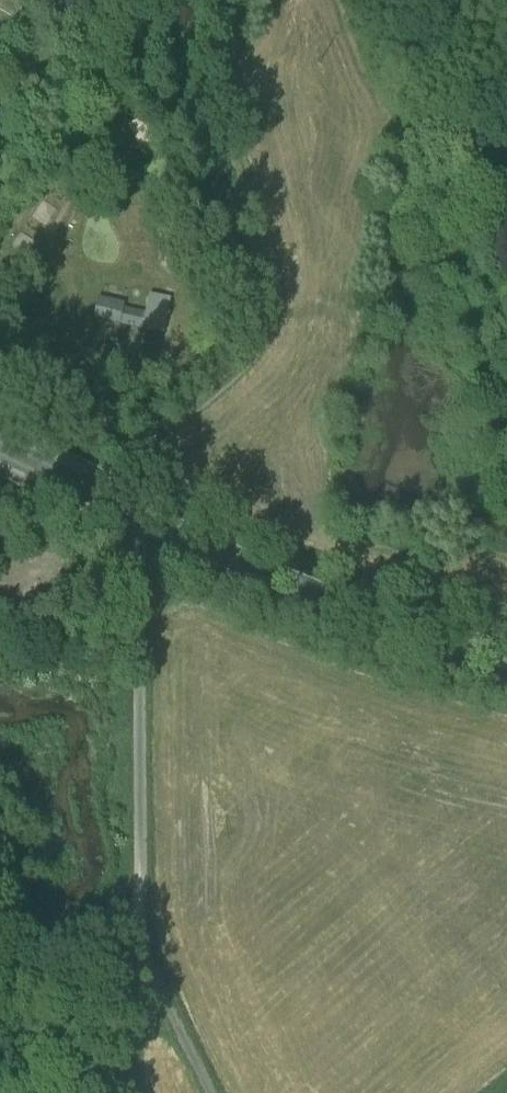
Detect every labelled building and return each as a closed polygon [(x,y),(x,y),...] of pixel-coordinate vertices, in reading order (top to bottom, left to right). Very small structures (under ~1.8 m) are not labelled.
[(146,293),(139,328),(162,332),(169,298),(146,293)] [(96,316),(130,325),(135,308),(100,299),(96,316)]
